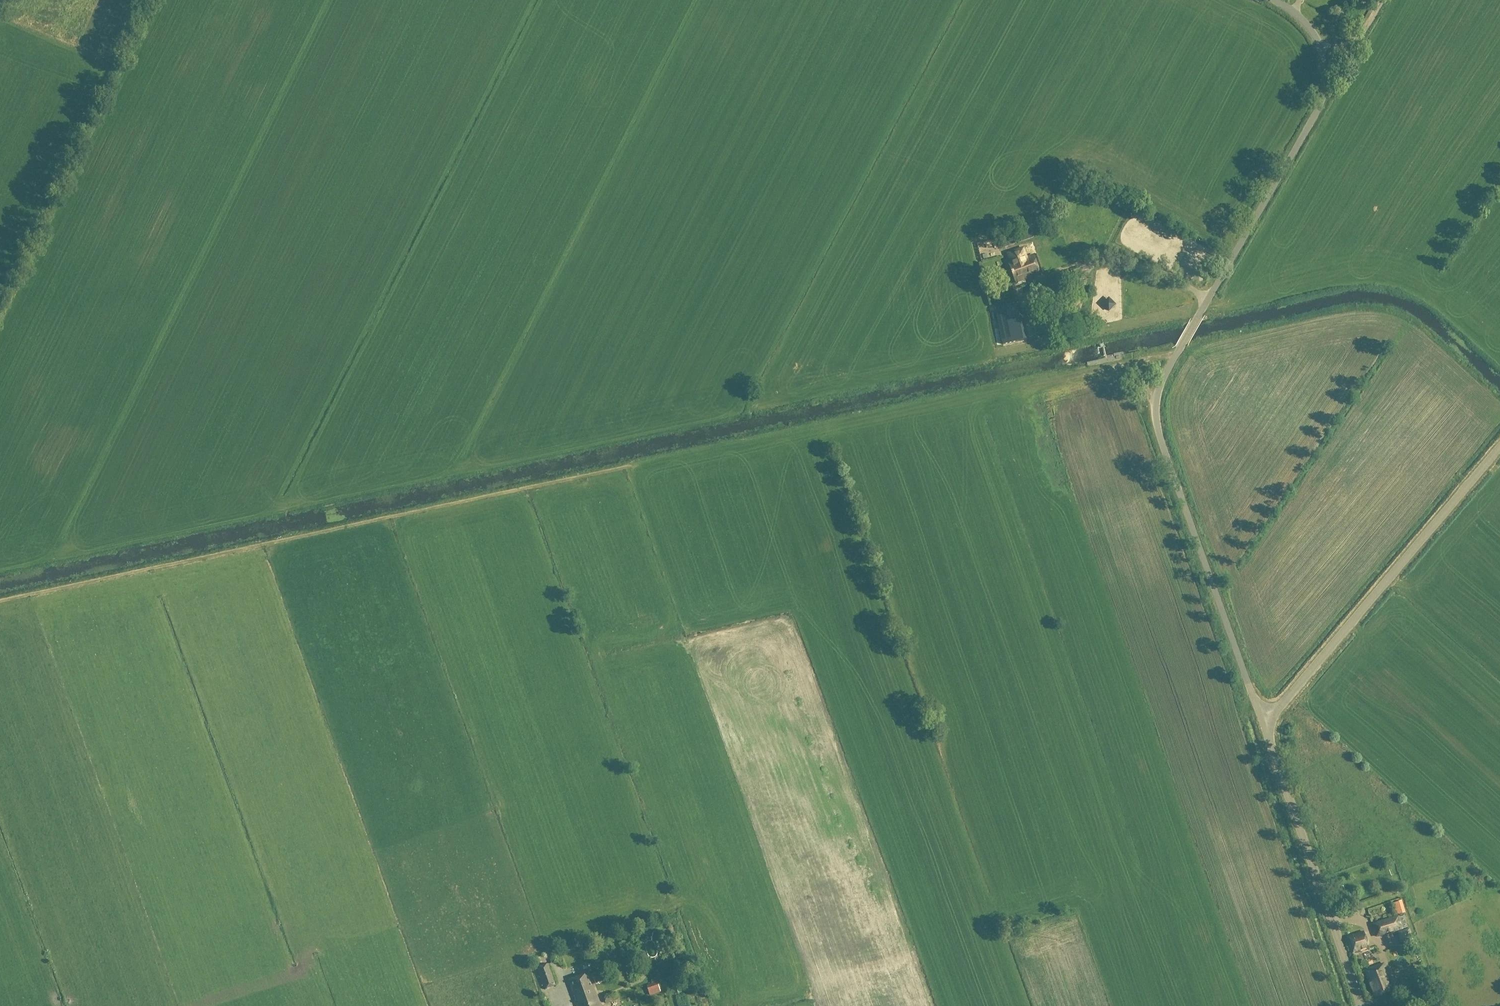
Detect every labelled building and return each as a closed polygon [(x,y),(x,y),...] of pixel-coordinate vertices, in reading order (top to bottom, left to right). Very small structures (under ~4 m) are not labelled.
[(1030,229),(1014,234),(1017,244),(1033,239),(1030,229)] [(987,252),(996,251),(995,242),(986,243),(987,252)] [(1012,263),(1008,264),(1014,283),(1039,276),(1033,256),(1026,258),(1024,248),(1009,253),(1012,263)] [(1103,302),(1112,302),(1112,288),(1103,288),(1103,302)] [(1022,341),(1014,305),(995,309),(1003,345),(1022,341)] [(1404,913),(1401,901),(1393,903),(1397,915),(1404,913)] [(1399,916),(1372,925),(1376,937),(1407,927),(1403,917),(1399,918),(1399,916)] [(1348,934),(1361,930),(1359,926),(1347,929),(1348,934)] [(1364,932),(1347,938),(1352,955),(1369,949),(1364,932)] [(1399,932),(1380,938),(1384,949),(1402,944),(1399,932)] [(1384,964),(1364,971),(1374,998),(1398,990),(1393,978),(1390,979),(1384,964)] [(547,966),(536,969),(543,990),(553,987),(547,966)] [(567,981),(576,1005),(600,1005),(588,974),(567,981)] [(675,977),(669,979),(674,995),(680,994),(675,977)] [(649,997),(660,993),(657,985),(647,989),(649,997)] [(614,993),(602,997),(604,1004),(616,1000),(614,993)]
